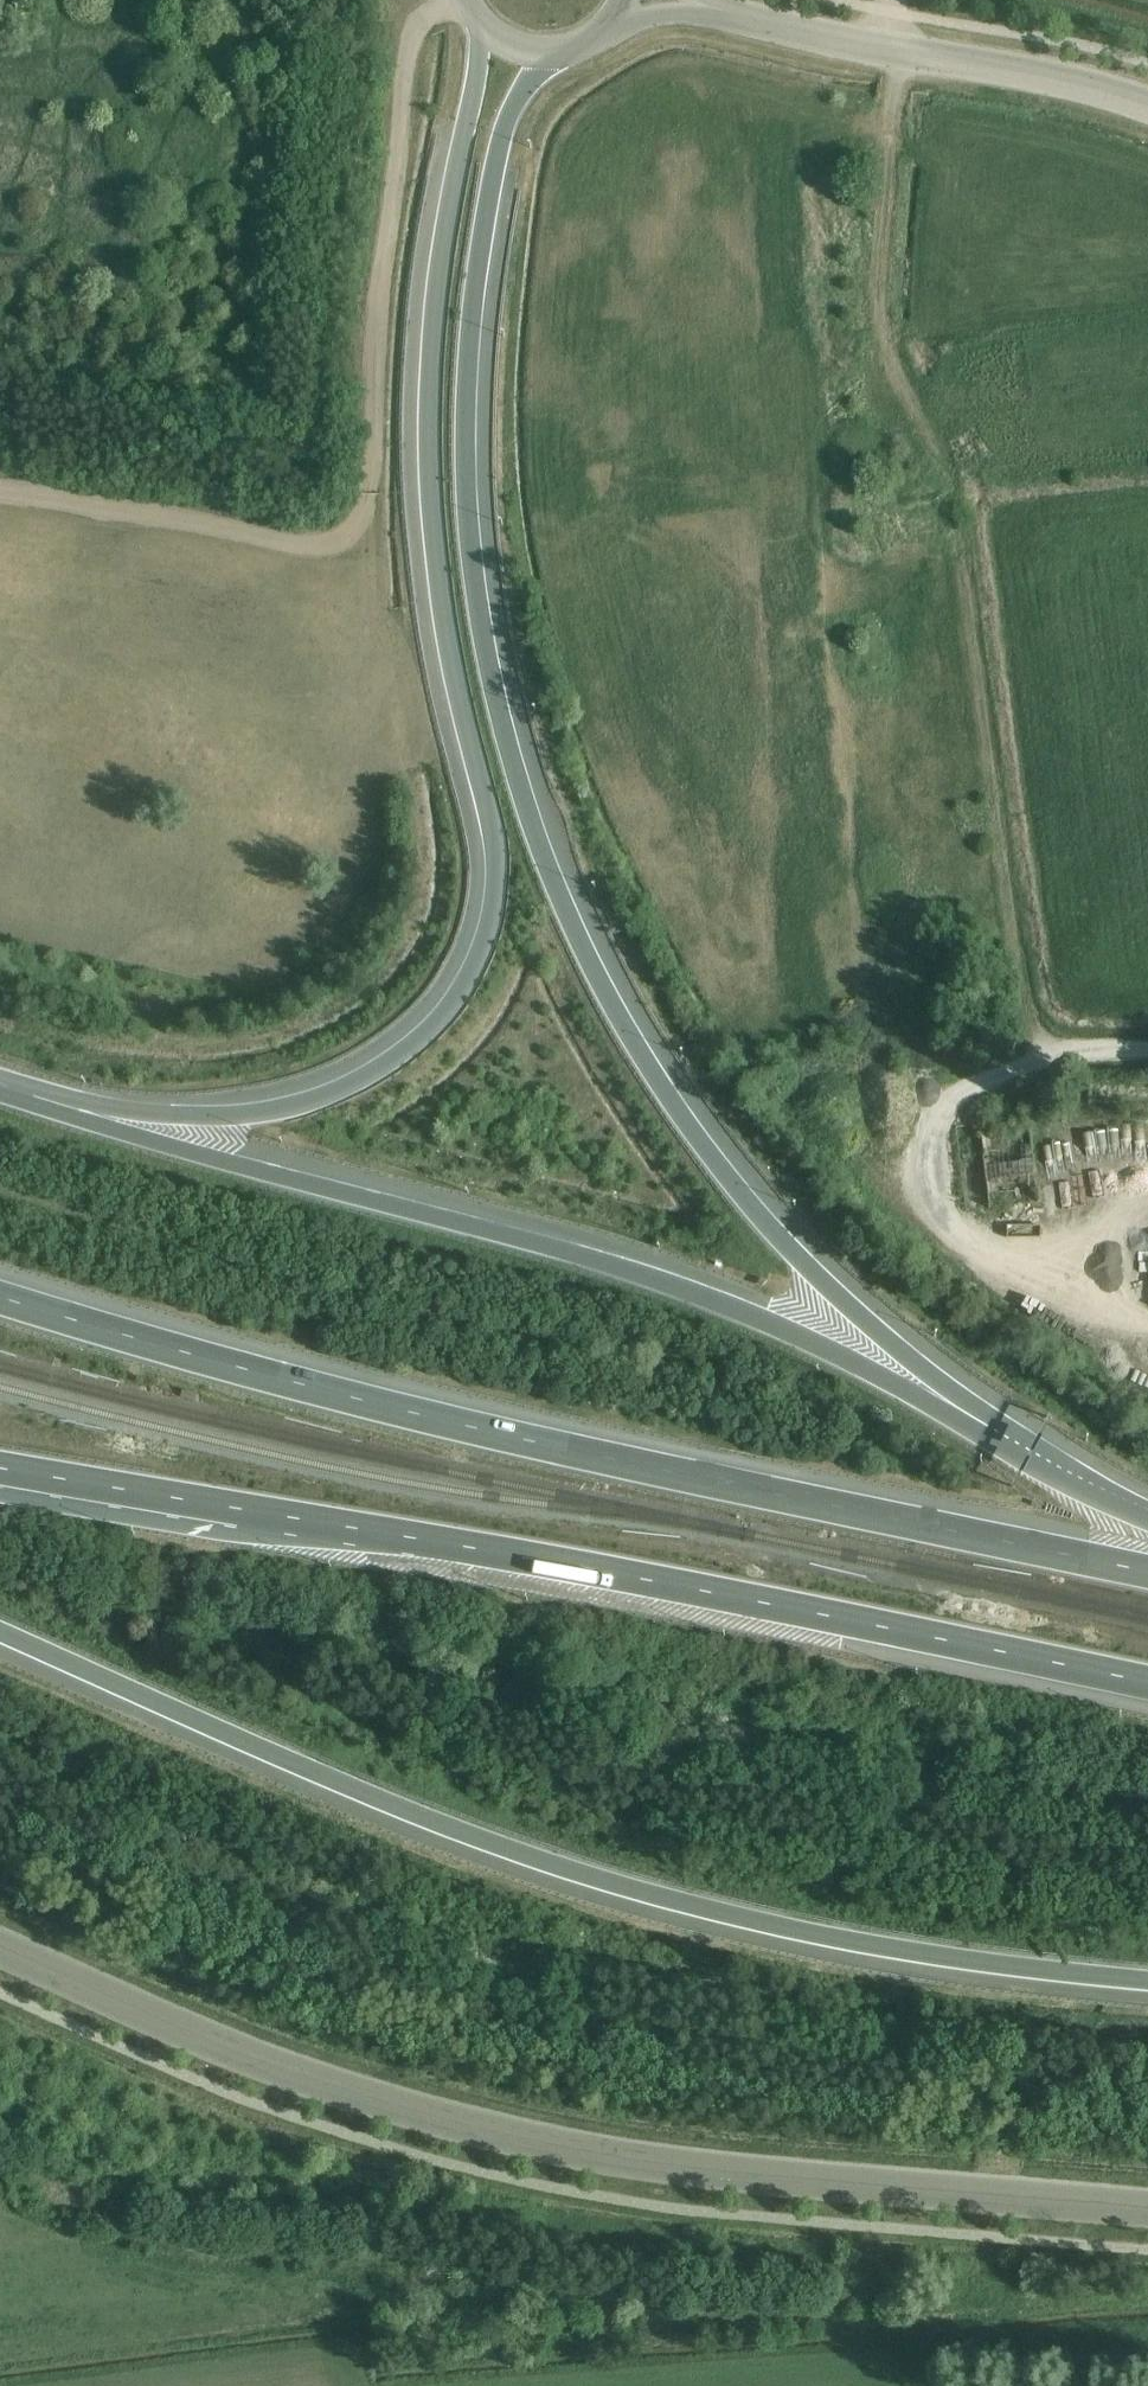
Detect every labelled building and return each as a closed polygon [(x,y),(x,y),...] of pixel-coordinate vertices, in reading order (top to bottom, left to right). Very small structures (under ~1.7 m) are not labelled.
[(978,1124),(989,1206),(1038,1200),(1037,1191),(1056,1189),(1053,1167),(1042,1169),(1037,1130),(1024,1131),(1026,1148),(994,1151),(991,1135),(987,1135),(986,1123),(978,1124)] [(1085,1128),(1086,1157),(1119,1156),(1118,1127),(1085,1128)]
